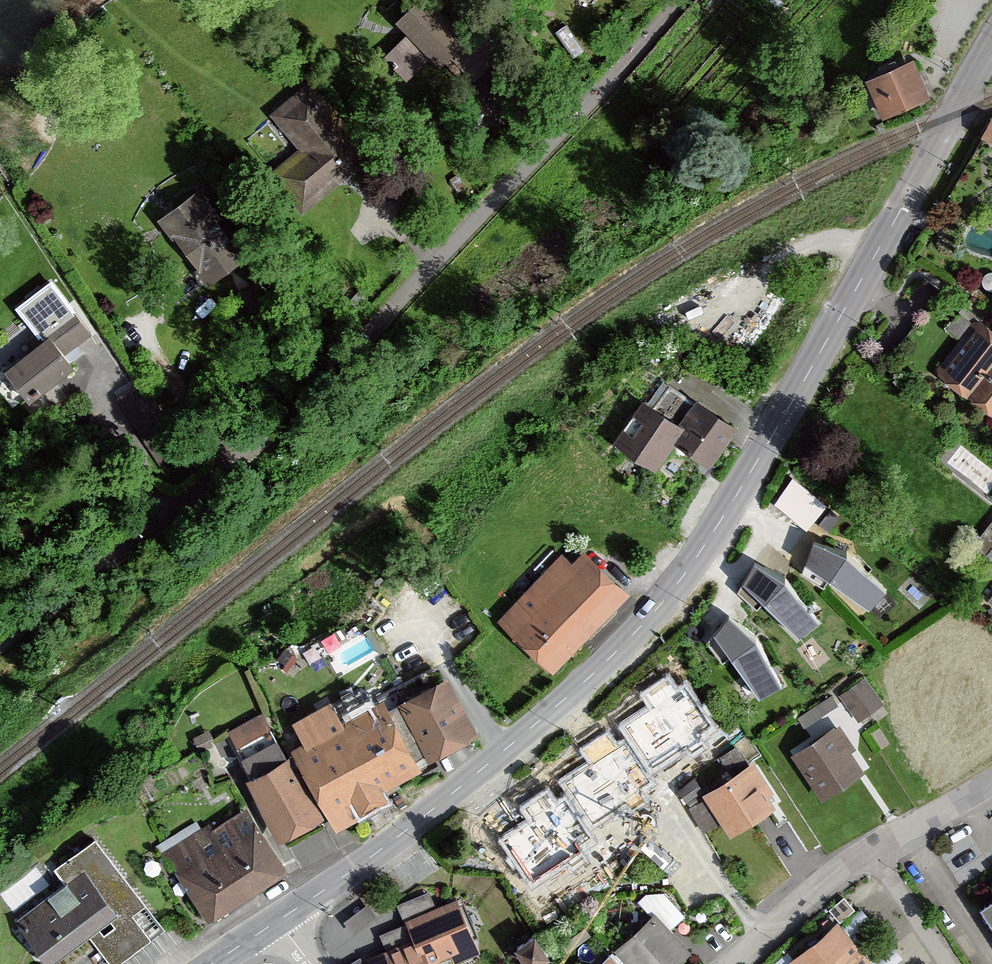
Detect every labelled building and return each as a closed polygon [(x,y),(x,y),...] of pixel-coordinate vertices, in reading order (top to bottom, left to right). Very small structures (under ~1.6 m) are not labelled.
[(418,0),(415,0),(394,26),(405,35),(382,61),(407,81),(427,57),(467,90),(491,61),(418,0)] [(916,67),(867,86),(882,126),(932,107),(916,67)] [(368,162),(305,85),(265,117),(295,152),(265,176),(300,218),(368,162)] [(991,122),(979,143),(991,150),(991,123),(991,122)] [(249,252),(199,189),(155,223),(204,287),(249,252)] [(65,308),(0,354),(0,371),(13,389),(25,381),(37,396),(72,371),(61,356),(87,338),(65,308)] [(977,321),(936,376),(991,417),(991,332),(977,321)] [(736,433),(695,404),(678,428),(643,403),(611,447),(653,476),(674,447),(708,472),(736,433)] [(822,508),(790,485),(772,509),(805,532),(822,508)] [(967,553),(991,573),(991,521),(967,553)] [(846,556),(815,547),(799,574),(823,588),(828,579),(873,610),(887,592),(846,556)] [(628,595),(582,552),(571,564),(560,553),(494,624),(551,677),(628,595)] [(782,581),(754,566),(733,589),(753,608),(760,600),(799,639),(815,624),(782,581)] [(754,640),(729,620),(703,640),(720,662),(729,655),(759,700),(778,689),(754,640)] [(478,734),(448,676),(401,700),(431,758),(478,734)] [(878,706),(861,680),(838,696),(855,721),(878,706)] [(381,789),(419,769),(381,697),(341,718),(332,700),(291,721),(302,742),(293,747),(337,831),(367,815),(364,810),(386,799),(381,789)] [(835,708),(828,698),(795,719),(802,729),(835,708)] [(226,732),(234,747),(265,731),(257,716),(226,732)] [(852,750),(835,726),(790,758),(820,801),(861,772),(847,753),(852,750)] [(278,842),(321,819),(287,756),(284,758),(274,739),(238,758),(248,778),(244,780),(278,842)] [(771,791),(751,761),(745,765),(733,747),(714,761),(727,780),(704,796),(730,835),(774,806),(766,795),(771,791)] [(621,821),(660,870),(716,826),(690,794),(699,787),(691,776),(675,789),(656,764),(617,795),(595,767),(532,817),(568,863),(621,821)] [(287,872),(245,807),(209,830),(205,824),(199,828),(195,821),(153,848),(168,871),(173,868),(207,922),(287,872)] [(93,837),(53,868),(64,882),(15,919),(49,963),(87,935),(109,963),(117,963),(150,939),(131,914),(144,904),(93,837)] [(479,952),(457,898),(434,908),(427,892),(396,905),(403,924),(378,935),(385,951),(367,958),(370,963),(428,963),(448,955),(451,963),(479,952)] [(979,905),(991,926),(991,897),(979,905)] [(651,914),(595,963),(677,963),(687,955),(651,914)] [(835,923),(788,963),(871,963),(835,923)] [(534,935),(514,948),(525,963),(534,963),(548,955),(534,935)]
